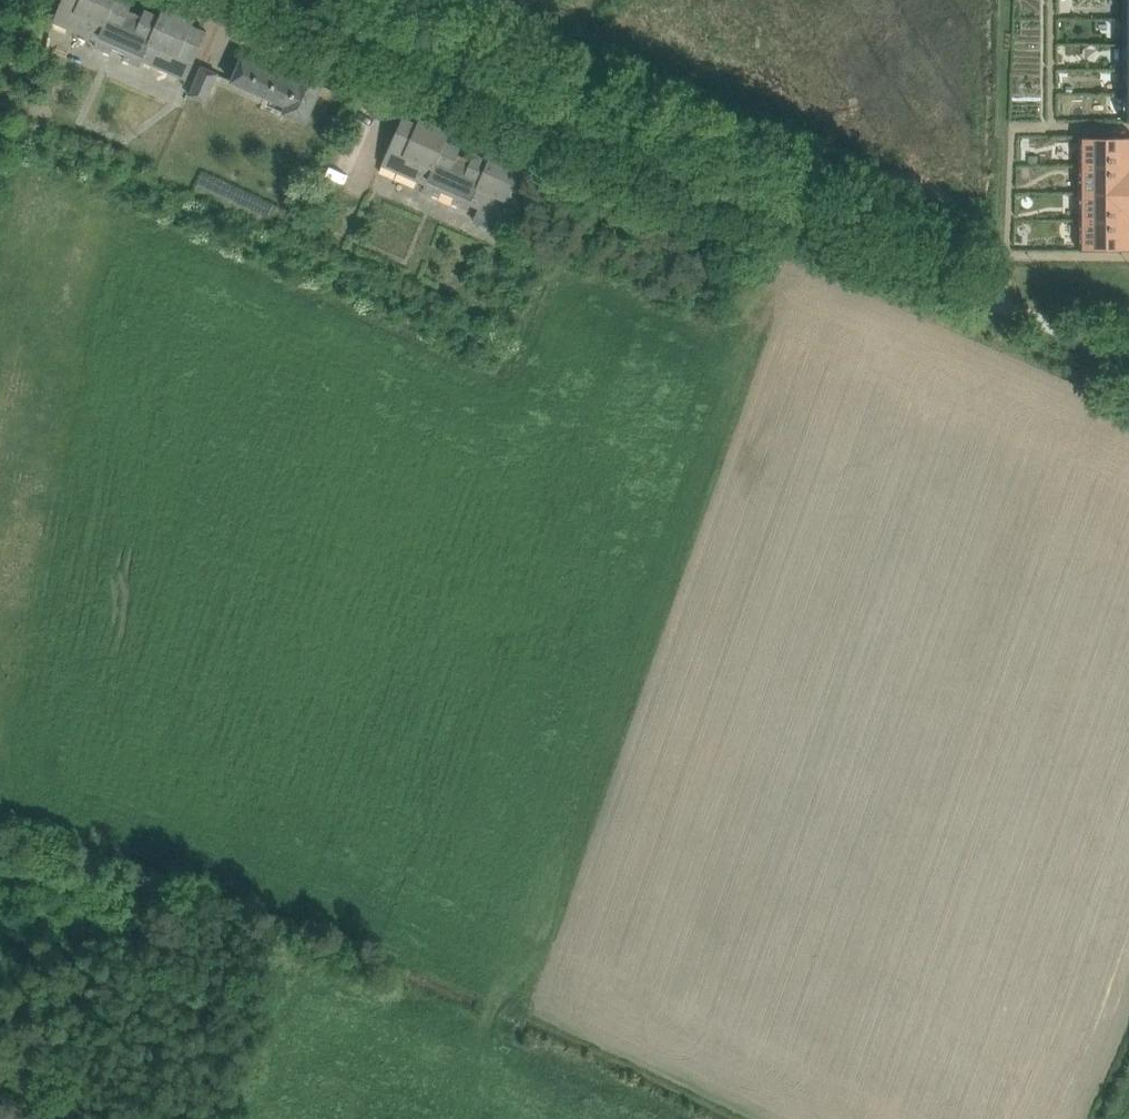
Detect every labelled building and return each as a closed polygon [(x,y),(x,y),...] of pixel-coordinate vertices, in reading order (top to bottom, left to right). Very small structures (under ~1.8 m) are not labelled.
[(53,20),(97,39),(95,45),(111,52),(114,46),(126,52),(124,58),(140,65),(143,59),(187,78),(207,31),(192,25),(195,20),(164,6),(160,15),(145,9),(142,15),(129,9),(132,3),(125,0),(62,0),(53,20)] [(243,56),(232,81),(287,105),(284,112),(306,122),(325,77),(303,67),(297,80),(281,73),(284,67),(274,63),(271,69),(243,56)] [(206,101),(218,73),(202,66),(190,93),(206,101)] [(417,123),(402,116),(382,164),(426,183),(423,189),(439,196),(442,190),(455,195),(452,201),(469,209),(471,203),(516,222),(536,175),(521,169),(523,164),(492,150),(488,159),(474,153),(471,158),(458,153),(461,147),(446,141),(450,132),(419,118),(417,123)] [(1079,136),(1079,165),(1128,165),(1128,136),(1079,136)] [(1079,165),(1079,192),(1128,192),(1128,165),(1079,165)] [(1079,192),(1079,220),(1128,219),(1128,192),(1079,192)] [(1079,220),(1079,249),(1128,248),(1128,219),(1079,220)]
